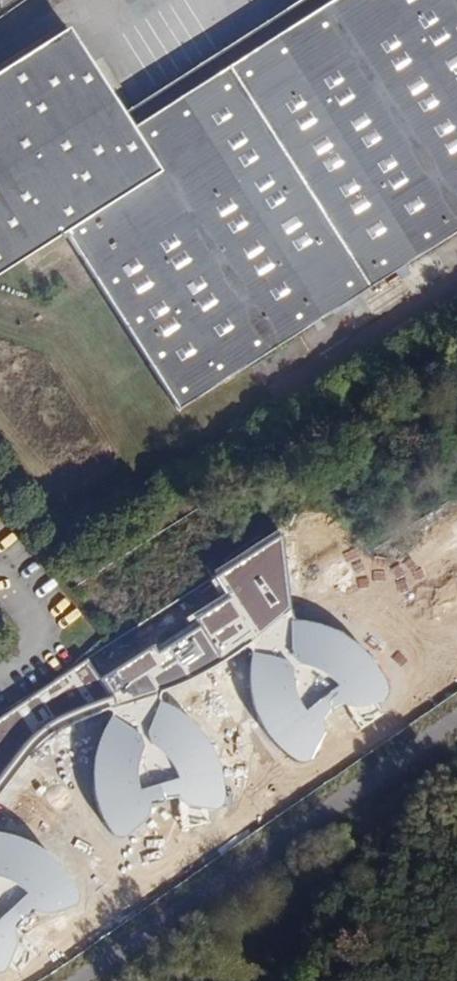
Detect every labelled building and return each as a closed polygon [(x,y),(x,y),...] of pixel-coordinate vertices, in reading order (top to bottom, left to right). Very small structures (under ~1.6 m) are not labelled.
[(0,64),(0,268),(62,229),(175,406),(456,226),(456,0),(323,0),(129,123),(120,108),(65,23),(0,64)] [(120,108),(129,123),(323,0),(290,0),(120,108)]
